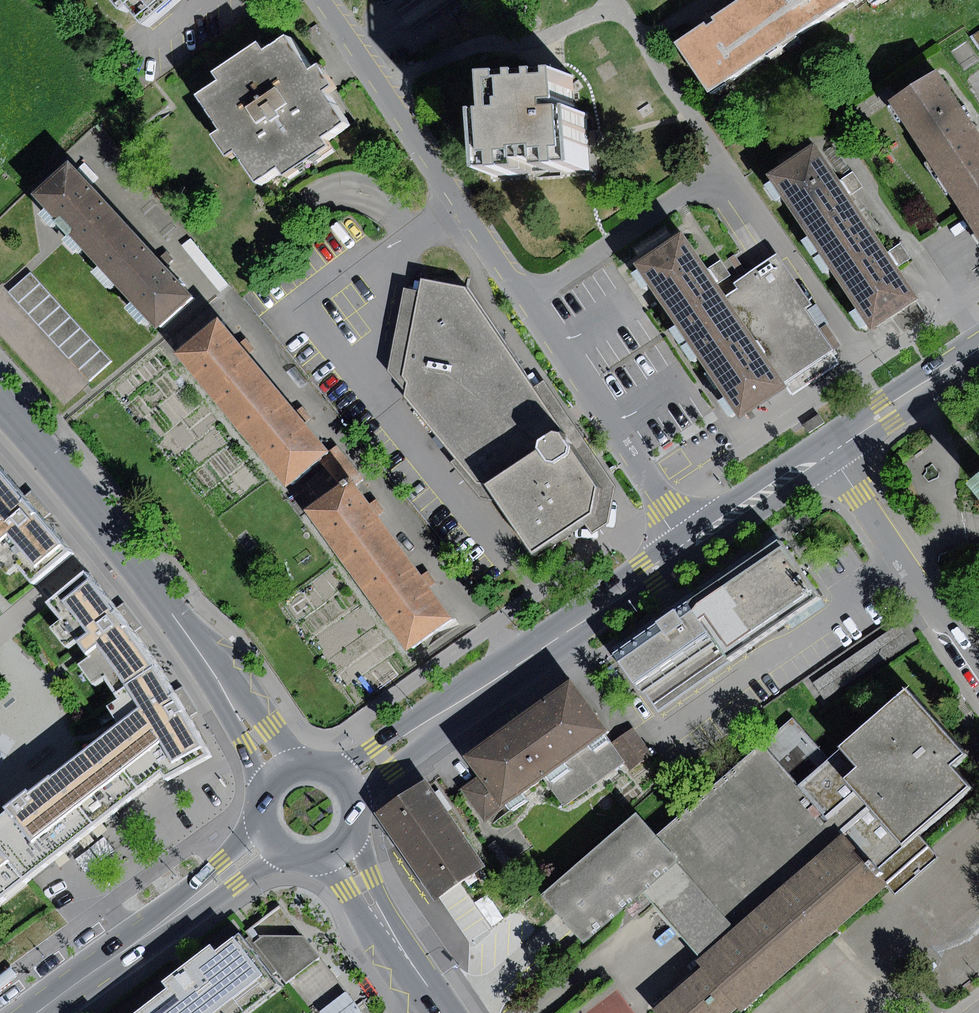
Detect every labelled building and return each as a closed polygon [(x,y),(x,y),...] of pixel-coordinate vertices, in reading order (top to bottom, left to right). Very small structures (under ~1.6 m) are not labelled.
[(128,17),(134,12),(149,29),(182,0),(112,0),(128,17)] [(748,0),(742,0),(714,18),(717,22),(712,26),(707,29),(705,25),(674,45),(708,97),(780,50),(748,0)] [(780,50),(859,0),(748,0),(780,50)] [(329,140),(351,126),(330,95),(338,89),(331,78),(324,68),(316,74),(293,40),(270,55),(264,45),(219,76),(226,85),(205,99),(228,132),(219,139),(233,160),(241,154),(262,186),(284,172),(290,179),(335,149),(329,140)] [(978,150),(978,135),(965,113),(937,70),(890,100),(939,176),(978,150)] [(572,75),(497,81),(500,118),(490,118),(494,178),(589,171),(585,115),(562,116),(562,108),(575,107),(572,75)] [(820,253),(867,222),(845,188),(815,143),(767,175),(820,253)] [(939,176),(978,239),(978,150),(939,176)] [(93,259),(129,227),(68,161),(32,194),(93,259)] [(867,222),(820,253),(870,329),(918,297),(893,259),(867,222)] [(662,225),(631,246),(637,254),(668,232),(662,225)] [(193,297),(129,227),(93,259),(158,329),(193,297)] [(686,341),(733,309),(725,298),(709,275),(679,232),(632,264),(686,341)] [(733,309),(783,382),(830,350),(832,348),(819,329),(806,310),(805,309),(812,304),(777,254),(734,283),(738,289),(725,298),(733,309)] [(90,379),(111,359),(31,273),(10,293),(90,379)] [(489,484),(537,449),(539,441),(552,431),(562,433),(532,388),(466,287),(421,279),(419,291),(405,288),(389,371),(407,390),(405,396),(481,495),(498,498),(489,484)] [(816,304),(806,310),(819,329),(827,323),(828,322),(816,304)] [(733,309),(686,341),(716,386),(739,419),(786,387),(783,382),(733,309)] [(231,419),(273,384),(244,349),(218,317),(175,352),(231,419)] [(840,343),(827,323),(819,329),(832,348),(840,343)] [(839,363),(830,350),(783,382),(786,387),(792,395),(839,363)] [(294,366),(287,373),(300,388),(308,382),(294,366)] [(543,380),(532,388),(597,487),(592,512),(582,519),(591,534),(609,522),(614,485),(543,380)] [(273,384),(231,419),(286,486),(319,459),(328,451),(301,418),(273,384)] [(819,415),(804,425),(809,432),(823,422),(819,415)] [(597,487),(562,433),(552,431),(539,441),(537,449),(489,484),(498,498),(532,552),(582,519),(592,512),(597,487)] [(328,451),(319,459),(339,486),(349,479),(356,473),(335,446),(328,451)] [(978,496),(978,476),(969,483),(978,496)] [(2,547),(0,548),(0,563),(6,571),(17,563),(30,578),(62,551),(32,515),(34,513),(28,506),(22,499),(20,500),(0,477),(0,544),(2,547)] [(354,578),(399,546),(372,510),(349,479),(339,486),(304,511),(354,578)] [(808,602),(817,596),(779,540),(689,601),(730,659),(786,618),(808,602)] [(399,546),(354,578),(408,650),(452,617),(424,579),(399,546)] [(113,691),(152,667),(124,627),(126,626),(121,619),(114,609),(112,611),(83,571),(46,602),(60,619),(49,627),(65,647),(76,639),(88,657),(78,664),(93,685),(105,677),(113,691)] [(660,708),(730,659),(689,601),(614,653),(642,692),(647,689),(660,708)] [(808,602),(786,618),(792,626),(814,610),(808,602)] [(898,624),(813,683),(824,699),(909,641),(898,624)] [(612,665),(603,670),(623,699),(632,693),(612,665)] [(152,667),(113,691),(118,699),(107,706),(119,724),(103,737),(141,785),(161,768),(165,777),(208,756),(176,705),(152,667)] [(603,733),(608,730),(570,679),(465,756),(480,775),(503,807),(543,777),(603,733)] [(793,715),(657,835),(679,861),(677,862),(735,928),(845,832),(891,884),(897,891),(938,856),(917,833),(970,787),(951,766),(966,753),(906,686),(828,755),(793,715)] [(634,769),(653,756),(633,728),(614,742),(634,769)] [(624,761),(603,733),(543,777),(564,805),(624,761)] [(0,814),(0,857),(20,881),(141,785),(103,737),(51,779),(49,777),(28,794),(25,790),(2,808),(4,811),(0,814)] [(503,807),(480,775),(462,789),(484,820),(503,807)] [(378,813),(438,897),(486,863),(425,779),(378,813)] [(637,813),(543,895),(585,943),(643,892),(677,862),(679,861),(657,835),(637,813)] [(700,968),(736,1008),(740,1012),(743,1012),(891,884),(845,832),(735,928),(702,958),(696,963),(700,968)] [(20,881),(0,857),(0,898),(20,881)] [(735,928),(677,862),(643,892),(702,958),(735,928)] [(249,937),(243,942),(269,977),(277,971),(286,983),(319,957),(280,906),(246,932),(249,937)] [(139,1011),(141,1012),(247,1012),(279,989),(269,977),(243,942),(237,934),(214,952),(210,946),(186,964),(163,981),(169,989),(139,1011)] [(654,1010),(657,1012),(730,1012),(736,1008),(700,968),(654,1010)] [(379,993),(367,977),(359,983),(371,999),(379,993)] [(322,1012),(360,1012),(365,1009),(349,989),(321,1011),(322,1012)]
